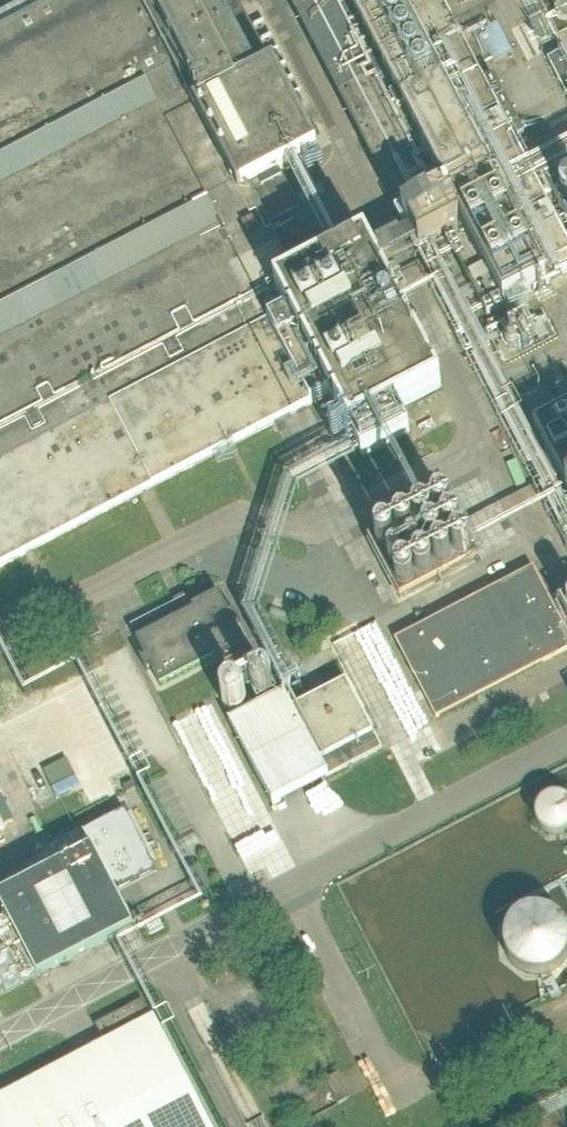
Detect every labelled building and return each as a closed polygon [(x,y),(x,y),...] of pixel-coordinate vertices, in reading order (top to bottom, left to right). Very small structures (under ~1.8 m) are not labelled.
[(330,396),(363,459),(410,434),(398,411),(441,389),(339,190),(300,211),(279,168),(317,147),(276,67),(274,68),(238,0),(29,0),(0,15),(0,569),(330,396)] [(421,247),(446,234),(489,316),(566,275),(566,240),(511,132),(521,127),(494,77),(485,82),(442,0),(292,0),(421,247)] [(533,419),(566,485),(566,401),(533,419)] [(400,598),(479,558),(449,499),(370,539),(400,598)] [(566,651),(566,633),(533,568),(396,640),(437,719),(566,651)] [(230,616),(218,594),(192,608),(194,611),(137,641),(147,659),(142,662),(147,671),(152,669),(161,687),(218,657),(220,661),(246,647),(235,625),(240,623),(235,613),(230,616)] [(90,641),(101,636),(94,621),(82,627),(90,641)] [(353,650),(391,731),(421,717),(382,636),(353,650)] [(382,750),(346,681),(293,709),(284,692),(229,721),(273,807),(382,750)] [(537,824),(538,826),(539,827),(541,830),(543,831),(544,833),(547,834),(550,836),(554,837),(557,837),(559,837),(561,836),(564,835),(566,834),(566,798),(563,796),(561,796),(557,795),(556,795),(552,796),(550,796),(547,798),(544,800),(543,801),(541,802),(540,804),(539,805),(538,807),(537,810),(536,812),(536,813),(536,815),(536,817),(536,819),(536,821),(537,822),(537,824)] [(12,825),(0,802),(0,832),(12,825)] [(248,805),(251,828),(263,827),(260,804),(248,805)] [(237,805),(216,816),(230,844),(251,833),(237,805)] [(134,928),(116,893),(157,872),(125,811),(37,858),(45,873),(0,897),(0,904),(38,978),(134,928)] [(550,972),(555,970),(558,968),(560,966),(564,962),(565,960),(566,957),(566,927),(565,924),(564,922),(562,920),(560,918),(555,914),(550,912),(547,911),(542,909),(539,909),(536,909),(533,910),(530,910),(528,911),(525,912),(522,913),(520,914),(518,916),(515,918),(513,920),(512,922),(510,924),(508,927),(507,930),(506,932),(506,935),(505,938),(505,941),(505,944),(505,946),(506,949),(506,952),(507,955),(509,957),(510,960),(512,962),(513,964),(515,966),(518,968),(520,970),(522,971),(525,972),(528,973),(531,974),(533,975),(536,975),(539,975),(542,975),(545,974),(548,973),(550,972)] [(248,1032),(267,1025),(249,975),(230,981),(248,1032)] [(145,1000),(96,1025),(105,1043),(0,1098),(0,1126),(211,1126),(145,1000)]
